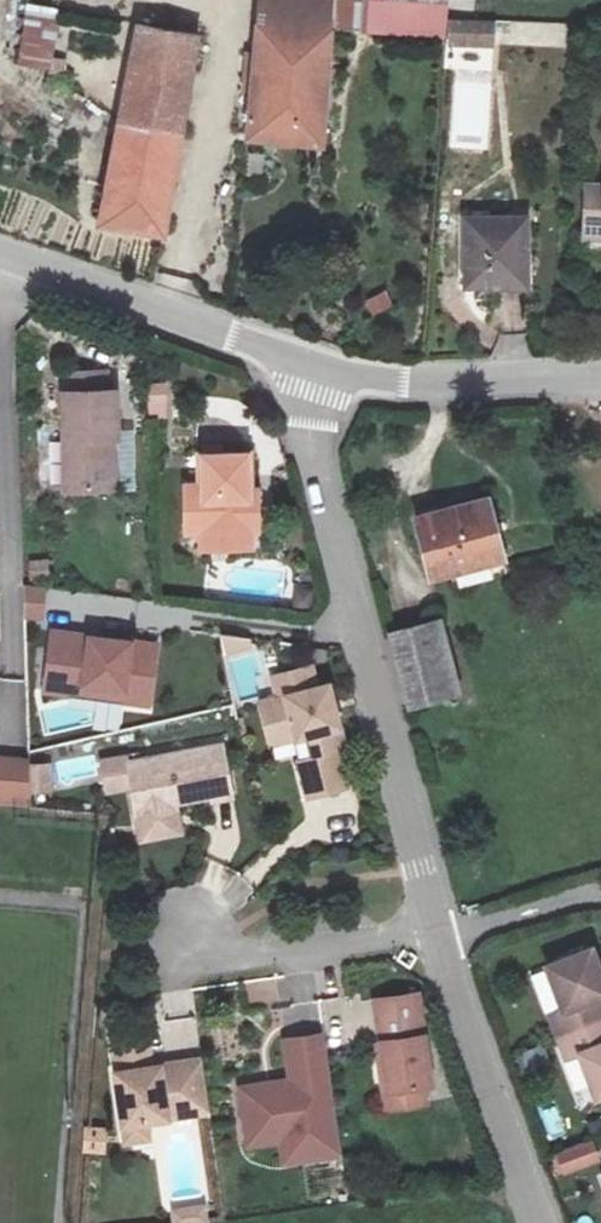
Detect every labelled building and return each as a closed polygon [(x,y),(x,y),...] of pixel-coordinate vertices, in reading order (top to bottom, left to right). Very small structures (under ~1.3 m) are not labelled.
[(245,139),(321,145),(329,29),(331,0),(258,0),(245,139)] [(329,29),(445,38),(447,16),(448,6),(449,0),(331,0),(329,29)] [(55,71),(63,8),(24,3),(16,65),(55,71)] [(447,16),(445,38),(444,46),(493,48),(495,18),(477,17),(447,16)] [(103,230),(163,238),(195,38),(135,30),(103,230)] [(539,295),(541,227),(479,227),(479,297),(539,295)] [(386,290),(365,300),(373,317),(394,308),(386,290)] [(64,387),(97,388),(97,373),(64,373),(64,387)] [(146,385),(148,414),(166,413),(165,384),(146,385)] [(112,398),(64,399),(68,490),(105,488),(103,438),(113,437),(112,398)] [(249,454),(199,454),(202,543),(258,538),(257,490),(249,489),(249,454)] [(473,496),(404,514),(423,579),(491,561),(473,496)] [(454,706),(434,634),(388,647),(410,719),(454,706)] [(40,694),(79,698),(80,687),(118,692),(117,702),(144,706),(151,647),(47,635),(40,694)] [(232,699),(264,697),(260,636),(228,638),(232,699)] [(290,727),(293,738),(298,758),(295,759),(305,797),(341,788),(331,751),(341,749),(331,714),(325,715),(321,701),(327,699),(323,685),(256,703),(264,734),(290,727)] [(79,698),(117,702),(118,692),(80,687),(79,698)] [(331,714),(327,699),(321,701),(325,715),(331,714)] [(267,745),(293,738),(290,727),(264,734),(267,745)] [(133,814),(174,807),(210,801),(210,804),(231,801),(222,750),(125,765),(124,759),(100,763),(105,793),(129,789),(133,814)] [(45,775),(27,776),(28,800),(46,800),(45,775)] [(174,807),(133,814),(134,820),(175,813),(174,807)] [(540,966),(557,1012),(547,1017),(556,1039),(600,1022),(600,1002),(599,998),(600,997),(600,984),(596,971),(587,948),(540,966)] [(370,1006),(381,1097),(424,1092),(412,1001),(370,1006)] [(556,1039),(564,1062),(575,1058),(592,1104),(600,1101),(600,1022),(556,1039)] [(291,1133),(296,1161),(340,1154),(322,1038),(283,1044),(289,1081),(271,1084),(272,1089),(263,1090),(262,1085),(238,1089),(244,1128),(251,1133),(284,1127),(291,1133)] [(121,1126),(207,1113),(199,1061),(113,1074),(121,1126)] [(106,1154),(107,1127),(83,1127),(82,1153),(106,1154)] [(251,1133),(244,1128),(247,1146),(280,1140),(283,1163),(296,1161),(291,1133),(284,1127),(251,1133)] [(559,1178),(600,1161),(592,1138),(550,1155),(559,1178)] [(174,1222),(209,1222),(206,1201),(171,1206),(174,1222)]
